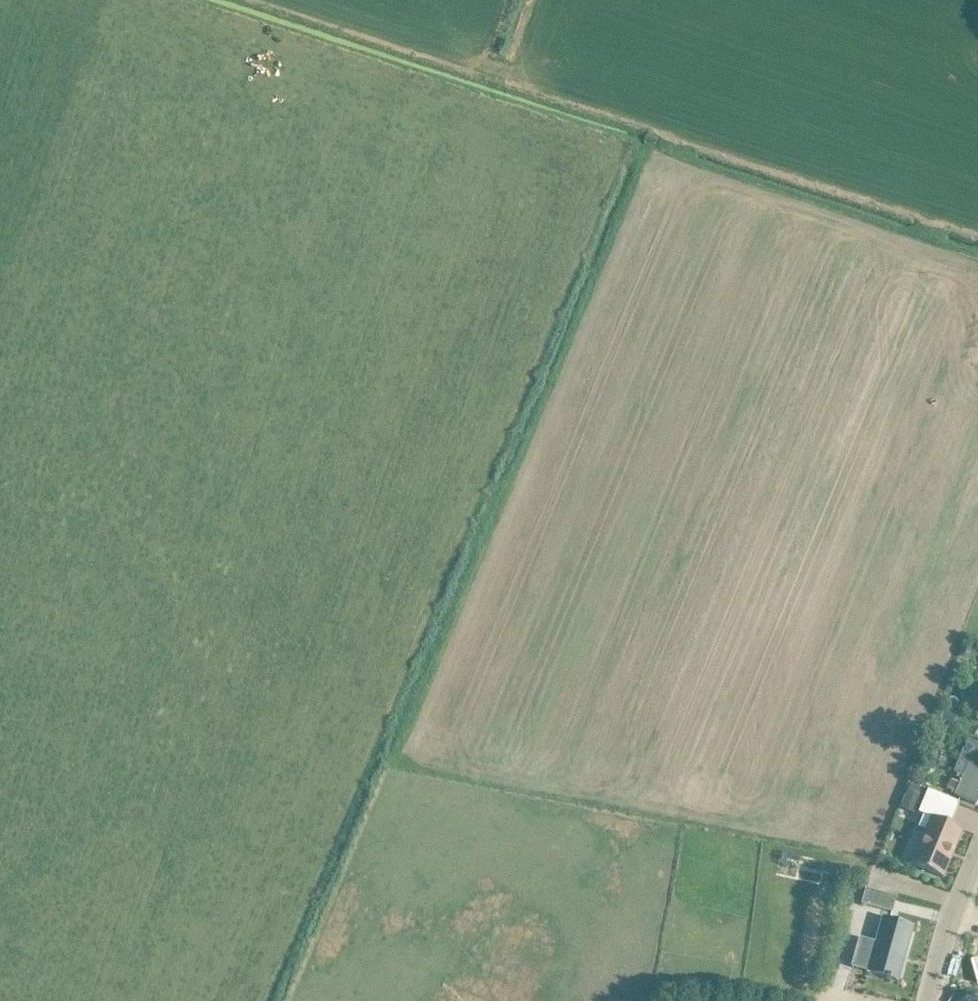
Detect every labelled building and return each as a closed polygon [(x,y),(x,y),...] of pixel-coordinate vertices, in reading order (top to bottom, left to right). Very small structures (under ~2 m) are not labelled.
[(967,741),(954,774),(963,777),(955,797),(975,806),(977,799),(977,768),(974,766),(977,758),(977,746),(967,741)] [(909,864),(943,879),(963,831),(950,824),(957,804),(926,791),(917,813),(923,815),(918,828),(924,830),(909,864)] [(892,913),(896,899),(866,890),(862,905),(892,913)] [(923,930),(925,920),(896,912),(893,921),(923,930)] [(898,982),(905,956),(913,928),(882,919),(867,973),(886,979),(886,980),(890,981),(890,980),(898,982)]
